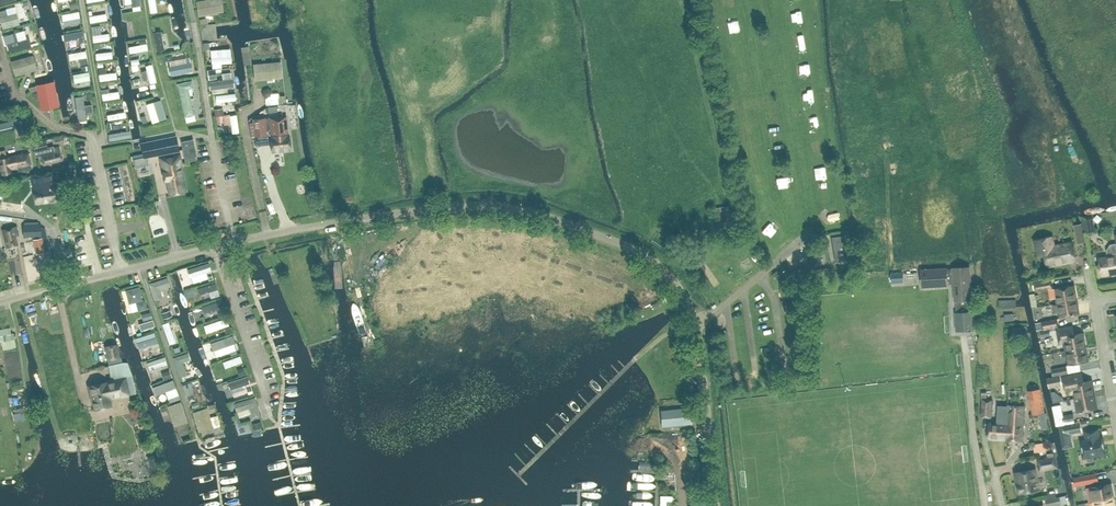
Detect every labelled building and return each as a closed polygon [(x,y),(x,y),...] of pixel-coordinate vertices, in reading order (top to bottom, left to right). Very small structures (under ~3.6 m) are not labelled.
[(136,8),(136,0),(128,0),(128,8),(136,8)] [(146,15),(154,14),(152,0),(145,0),(146,15)] [(194,1),(195,16),(221,15),(220,0),(209,0),(194,1)] [(785,9),(794,14),(797,10),(787,5),(785,9)] [(14,27),(14,15),(0,15),(0,27),(14,27)] [(86,18),(87,24),(103,21),(102,15),(86,18)] [(88,28),(89,43),(105,42),(105,35),(97,35),(97,27),(88,28)] [(160,47),(158,33),(151,34),(153,48),(160,47)] [(92,54),(92,61),(108,60),(108,53),(92,54)] [(8,62),(12,77),(34,71),(30,56),(8,62)] [(253,64),(254,81),(282,78),(281,62),(253,64)] [(167,76),(190,72),(188,63),(165,68),(167,76)] [(798,66),(795,71),(805,77),(808,73),(798,66)] [(94,70),(95,82),(113,81),(113,73),(103,74),(102,69),(94,70)] [(212,70),(204,71),(206,82),(214,80),(212,70)] [(736,88),(742,80),(738,76),(731,84),(736,88)] [(191,81),(177,84),(184,117),(194,115),(188,89),(192,88),(191,81)] [(36,86),(41,110),(59,106),(54,82),(36,86)] [(231,82),(209,86),(211,97),(220,95),(219,91),(232,89),(231,82)] [(115,93),(98,95),(99,101),(116,99),(115,93)] [(262,106),(276,105),(276,94),(261,94),(262,106)] [(81,97),(71,98),(73,123),(82,123),(81,97)] [(741,97),(735,105),(739,109),(746,100),(741,97)] [(152,110),(147,111),(149,123),(163,120),(159,104),(151,106),(152,110)] [(812,121),(816,115),(805,108),(801,113),(812,121)] [(102,121),(118,119),(118,112),(101,114),(102,121)] [(225,117),(213,116),(212,125),(225,126),(225,117)] [(235,116),(227,117),(228,135),(236,134),(235,116)] [(271,138),(272,152),(291,150),(289,136),(286,116),(269,118),(269,119),(265,119),(264,119),(253,120),(255,137),(266,136),(266,133),(271,132),(271,138)] [(25,119),(14,122),(18,136),(29,133),(25,119)] [(814,139),(817,134),(806,128),(803,133),(814,139)] [(744,148),(754,141),(750,136),(740,143),(744,148)] [(176,137),(141,144),(144,158),(179,151),(176,137)] [(35,152),(48,149),(45,139),(33,143),(35,152)] [(183,142),(185,150),(194,148),(192,140),(183,142)] [(44,164),(63,160),(60,147),(54,148),(54,150),(41,154),(44,164)] [(185,150),(187,161),(197,159),(194,148),(185,150)] [(28,153),(2,159),(0,159),(0,162),(3,175),(12,173),(11,169),(18,168),(19,171),(31,169),(28,153)] [(180,154),(162,157),(160,158),(163,177),(166,176),(170,195),(185,192),(182,176),(185,176),(180,154)] [(130,166),(142,165),(140,157),(129,159),(130,166)] [(746,167),(755,173),(762,163),(754,157),(746,167)] [(125,168),(114,170),(115,178),(127,176),(125,168)] [(34,199),(35,205),(65,200),(63,185),(56,187),(54,187),(51,169),(40,171),(36,172),(36,173),(31,174),(33,190),(32,190),(34,199)] [(128,194),(114,197),(115,203),(129,201),(128,194)] [(761,198),(754,209),(764,214),(770,204),(761,198)] [(821,225),(829,218),(823,210),(814,217),(821,225)] [(1095,231),(1093,218),(1086,219),(1088,233),(1095,231)] [(149,235),(162,234),(161,221),(148,222),(149,235)] [(37,236),(36,234),(39,234),(39,226),(36,226),(36,222),(24,223),(25,237),(37,236)] [(765,222),(757,230),(763,235),(771,227),(765,222)] [(407,224),(402,233),(413,238),(417,229),(407,224)] [(3,231),(7,248),(18,245),(15,236),(19,236),(17,227),(3,231)] [(834,238),(837,261),(847,260),(843,236),(834,238)] [(1048,267),(1076,261),(1072,242),(1054,246),(1052,237),(1035,240),(1038,256),(1045,254),(1048,267)] [(45,252),(42,238),(34,240),(37,254),(45,252)] [(1099,258),(1102,276),(1115,274),(1115,244),(1111,244),(1107,250),(1108,257),(1099,258)] [(809,280),(808,270),(807,267),(788,269),(790,282),(809,280)] [(972,299),(970,267),(954,268),(954,285),(955,300),(956,300),(957,312),(955,312),(956,330),(962,330),(974,329),(973,311),(972,311),(971,302),(971,299),(972,299)] [(954,284),(954,285),(954,268),(953,268),(953,269),(947,269),(947,268),(921,270),(922,287),(948,286),(948,285),(954,284)] [(1056,303),(1077,299),(1074,285),(1053,289),(1052,281),(1035,284),(1036,291),(1049,288),(1051,298),(1055,297),(1056,303)] [(781,298),(788,297),(787,285),(787,282),(780,283),(781,298)] [(199,295),(208,293),(206,287),(197,289),(199,295)] [(139,289),(124,292),(127,304),(141,301),(139,289)] [(1017,298),(1011,299),(997,300),(998,309),(1012,307),(1017,307),(1017,299),(1017,298)] [(1080,314),(1077,299),(1056,303),(1052,304),(1053,313),(1058,312),(1059,318),(1080,314)] [(218,302),(200,308),(203,315),(220,309),(218,302)] [(1001,321),(1005,321),(1014,321),(1013,314),(1012,311),(1004,311),(1005,317),(1001,317),(1001,321)] [(1058,318),(1041,321),(1036,322),(1038,330),(1043,329),(1043,330),(1059,327),(1058,318)] [(151,321),(136,326),(139,334),(153,328),(151,321)] [(204,335),(223,328),(220,321),(202,327),(204,335)] [(1065,343),(1066,350),(1061,351),(1086,347),(1083,332),(1075,334),(1073,327),(1057,329),(1059,344),(1065,343)] [(9,328),(0,330),(0,340),(0,341),(13,339),(12,334),(10,334),(9,328)] [(208,345),(211,354),(227,348),(224,340),(208,345)] [(104,346),(106,360),(120,358),(118,344),(104,346)] [(1088,361),(1086,347),(1061,351),(1062,357),(1067,356),(1069,366),(1052,369),(1053,376),(1081,371),(1079,363),(1088,361)] [(237,349),(229,351),(231,357),(239,355),(237,349)] [(176,366),(190,360),(188,354),(174,359),(176,366)] [(238,357),(221,363),(223,369),(240,364),(238,357)] [(125,363),(106,367),(109,379),(128,375),(125,363)] [(1060,375),(1049,377),(1046,378),(1048,388),(1051,388),(1062,386),(1060,375)] [(1072,385),(1075,398),(1095,394),(1092,380),(1082,382),(1080,375),(1065,378),(1067,386),(1072,385)] [(93,402),(95,410),(112,406),(110,398),(130,394),(126,377),(88,385),(92,402),(93,402)] [(243,379),(226,384),(228,390),(245,385),(243,379)] [(190,384),(179,387),(182,397),(193,394),(190,384)] [(1032,416),(1037,415),(1045,413),(1041,388),(1028,391),(1032,416)] [(6,403),(15,404),(15,391),(6,390),(6,403)] [(981,417),(992,418),(993,399),(986,399),(986,392),(980,392),(980,399),(982,399),(981,417)] [(1097,409),(1095,394),(1075,398),(1078,413),(1097,409)] [(246,402),(233,405),(235,412),(248,408),(246,402)] [(1008,404),(1008,405),(1006,441),(1023,442),(1025,406),(1008,404)] [(1005,441),(1006,441),(1008,405),(997,405),(996,423),(989,423),(988,438),(1005,440),(1005,441)] [(662,419),(662,427),(672,426),(692,424),(690,408),(674,409),(660,411),(660,418),(660,419),(661,419),(662,419)] [(205,409),(190,414),(197,434),(219,426),(215,416),(208,419),(205,409)] [(1064,424),(1075,422),(1073,413),(1063,415),(1064,424)] [(1080,422),(1063,425),(1065,435),(1082,432),(1080,422)] [(1081,441),(1084,458),(1105,454),(1102,437),(1099,438),(1098,430),(1086,432),(1087,440),(1081,441)] [(1040,443),(1029,445),(1030,454),(1042,452),(1040,443)] [(147,456),(152,473),(160,470),(156,454),(147,456)] [(1058,468),(1056,456),(1037,460),(1039,472),(1058,468)] [(1039,490),(1035,469),(1015,473),(1019,494),(1039,490)] [(1083,485),(1099,482),(1097,473),(1081,475),(1083,485)] [(1087,488),(1090,502),(1113,498),(1111,483),(1092,487),(1087,488)] [(1060,496),(1046,499),(1047,505),(1054,505),(1061,504),(1060,496)] [(1113,498),(1090,502),(1090,505),(1115,505),(1113,498)]
